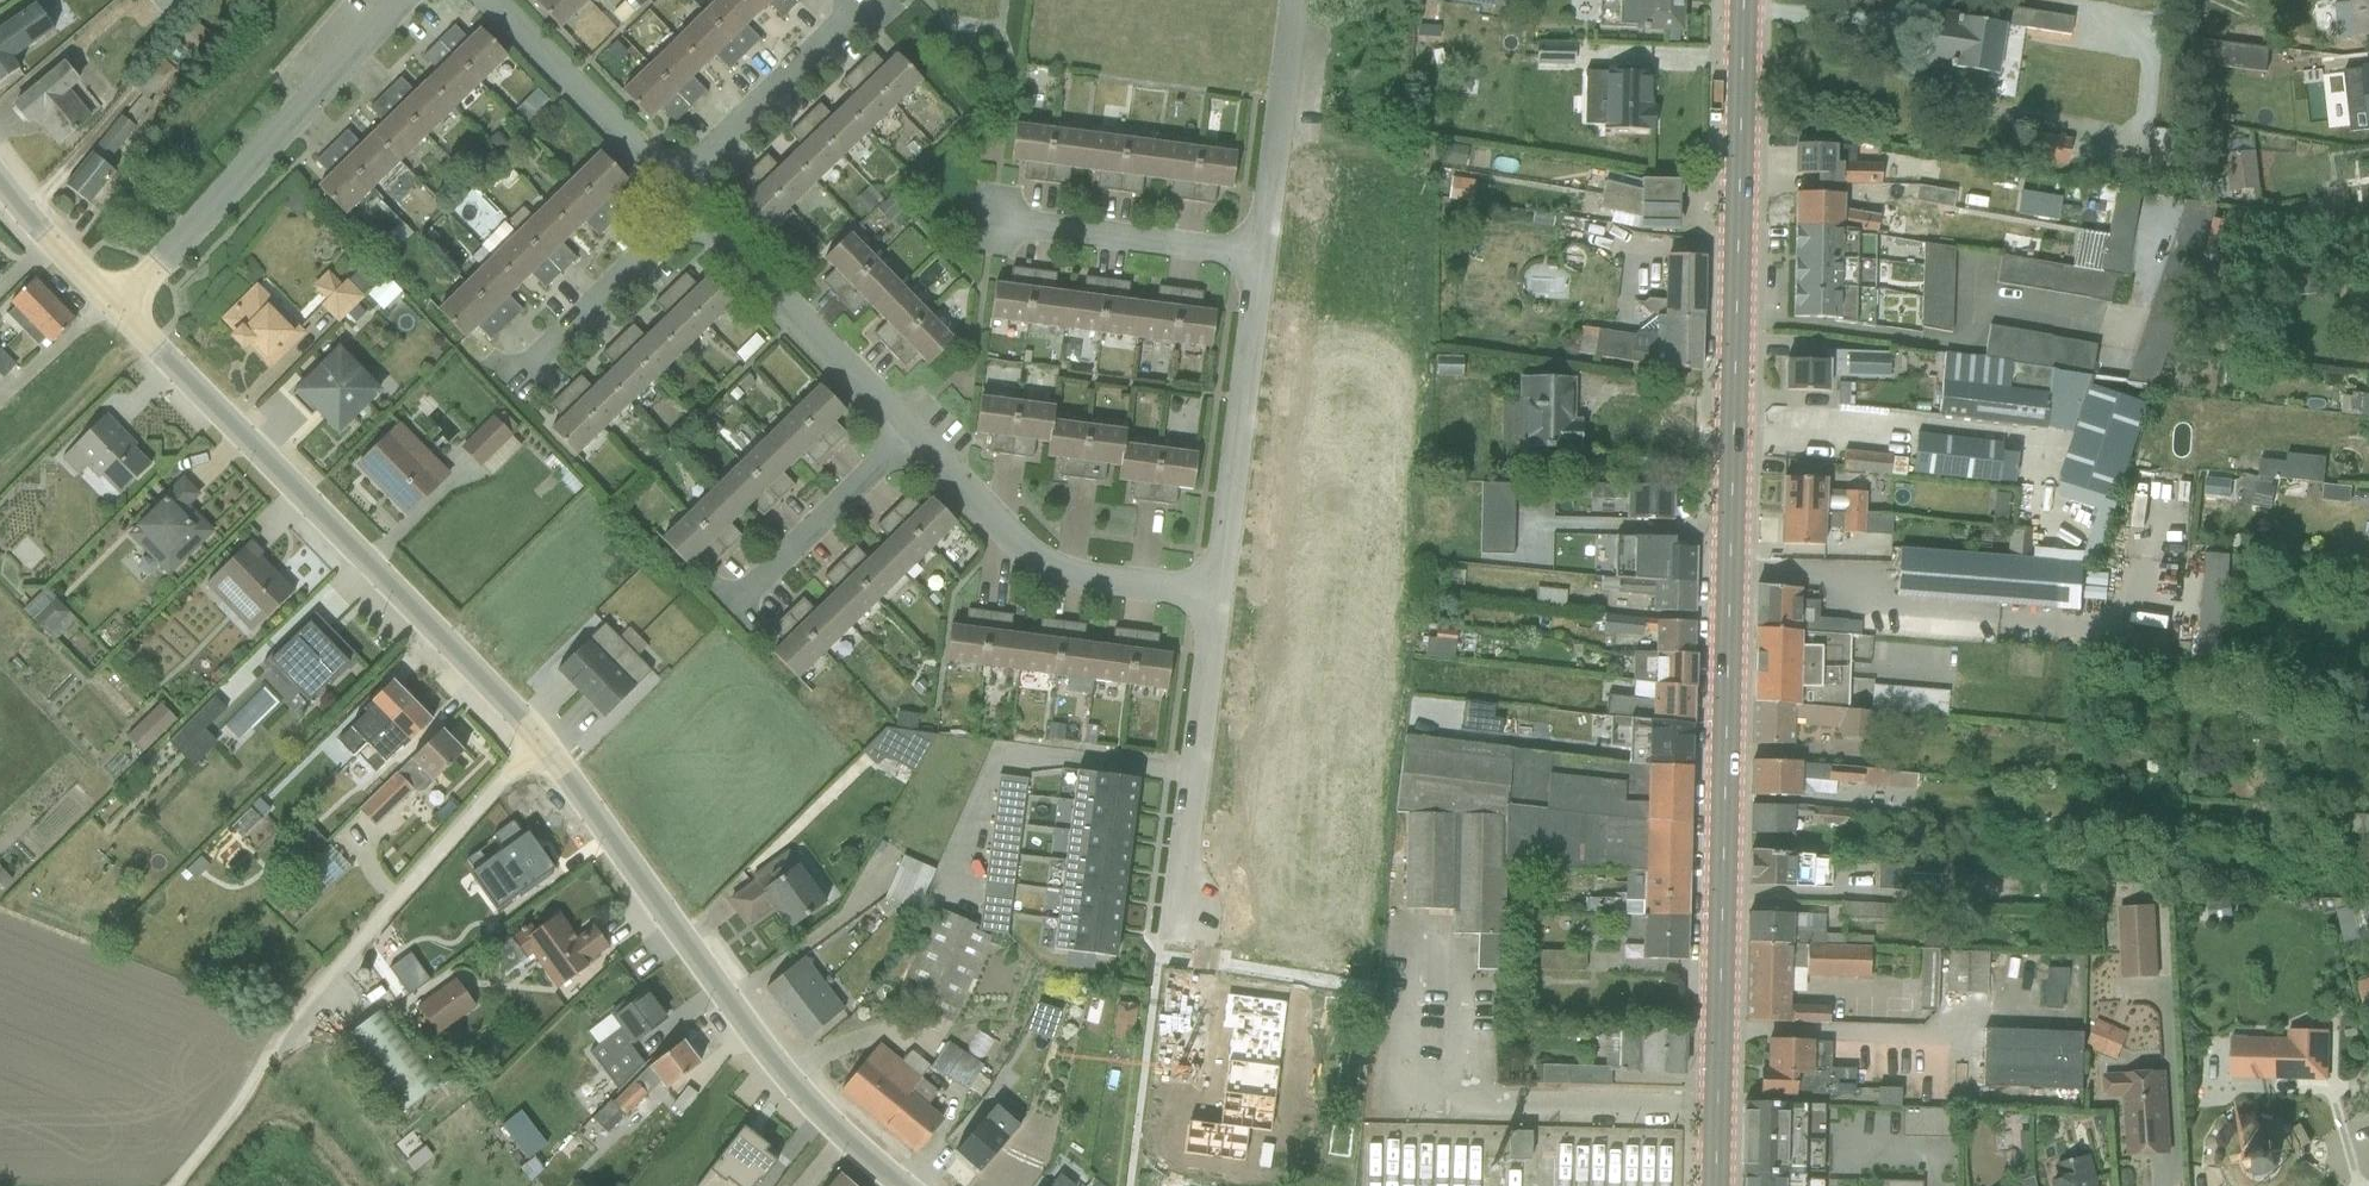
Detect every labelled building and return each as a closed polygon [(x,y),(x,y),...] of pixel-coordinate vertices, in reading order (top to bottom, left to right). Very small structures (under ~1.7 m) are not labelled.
[(544,7),(573,36),(601,8),(592,0),(550,0),(544,7)] [(601,8),(609,0),(592,0),(601,8)] [(712,18),(738,44),(765,18),(747,0),(730,0),(712,18)] [(765,18),(784,0),(747,0),(765,18)] [(1670,34),(1671,0),(1626,0),(1624,33),(1670,34)] [(2368,41),(2368,0),(2347,0),(2353,44),(2368,41)] [(1910,66),(1983,79),(1992,28),(1919,15),(1910,66)] [(22,18),(0,33),(0,77),(14,68),(10,61),(38,42),(22,18)] [(712,18),(684,44),(710,71),(738,44),(712,18)] [(487,33),(460,60),(489,88),(516,62),(487,33)] [(684,44),(657,70),(683,97),(710,71),(684,44)] [(1521,46),(1520,64),(1557,65),(1557,48),(1521,46)] [(826,82),(836,92),(870,60),(860,49),(826,82)] [(65,187),(89,206),(115,174),(105,166),(135,129),(133,128),(152,104),(148,101),(173,70),(157,57),(132,89),(142,97),(124,119),(121,117),(65,187)] [(904,110),(930,85),(904,58),(878,83),(904,110)] [(460,60),(433,86),(462,115),(489,88),(460,60)] [(88,87),(72,67),(19,108),(37,131),(44,125),(64,151),(100,124),(78,95),(88,87)] [(2344,72),(2347,99),(2368,97),(2368,69),(2344,72)] [(657,70),(630,96),(656,123),(683,97),(657,70)] [(1594,135),(1646,135),(1646,71),(1576,71),(1576,98),(1594,98),(1594,135)] [(878,136),(904,110),(878,83),(852,109),(878,136)] [(433,86),(407,113),(435,141),(462,115),(433,86)] [(851,161),(878,136),(852,109),(825,134),(851,161)] [(407,113),(380,139),(408,168),(435,141),(407,113)] [(1059,131),(1022,126),(1016,165),(1054,171),(1059,131)] [(1097,137),(1059,131),(1054,171),(1091,176),(1097,137)] [(825,186),(851,161),(825,134),(799,159),(825,186)] [(1134,142),(1097,137),(1091,176),(1128,182),(1134,142)] [(380,139),(353,166),(381,194),(408,168),(380,139)] [(1172,148),(1134,142),(1128,182),(1166,187),(1172,148)] [(2047,164),(2053,148),(2034,142),(2029,158),(2047,164)] [(1811,186),(1879,186),(1879,167),(1839,167),(1839,146),(1791,146),(1791,178),(1811,177),(1811,186)] [(1209,153),(1172,148),(1166,187),(1203,193),(1209,153)] [(1247,159),(1209,153),(1203,193),(1241,198),(1247,159)] [(606,156),(580,182),(606,208),(632,182),(606,156)] [(799,212),(825,186),(799,159),(773,185),(799,212)] [(353,166),(326,192),(355,221),(381,194),(353,166)] [(1630,206),(1671,206),(1671,180),(1630,180),(1630,206)] [(1625,212),(1626,182),(1586,181),(1585,210),(1625,212)] [(580,182),(553,209),(579,235),(606,208),(580,182)] [(772,237),(799,212),(773,185),(746,210),(772,237)] [(853,211),(864,198),(851,186),(840,199),(853,211)] [(1933,208),(1935,190),(1897,186),(1895,204),(1933,208)] [(1977,292),(2127,309),(2129,284),(2143,286),(2151,217),(2153,218),(2154,209),(2124,205),(2125,194),(2088,189),(2084,228),(2080,228),(2075,267),(1981,256),(1977,292)] [(2327,214),(2324,189),(2311,191),(2314,215),(2327,214)] [(1790,232),(1850,233),(1850,213),(1840,212),(1840,197),(1791,197),(1790,232)] [(2158,239),(2191,251),(2206,212),(2173,200),(2158,239)] [(1630,231),(1671,231),(1671,206),(1630,206),(1630,231)] [(553,209),(527,235),(553,261),(579,235),(553,209)] [(1593,225),(1622,226),(1623,214),(1593,213),(1593,225)] [(1790,232),(1790,273),(1849,274),(1850,233),(1790,232)] [(527,235),(500,261),(526,287),(553,261),(527,235)] [(831,262),(857,290),(884,265),(858,237),(831,262)] [(1904,245),(1902,333),(1935,334),(1937,246),(1904,245)] [(1651,372),(1694,373),(1696,258),(1653,257),(1651,372)] [(500,261),(474,287),(499,313),(526,287),(500,261)] [(857,290),(884,318),(911,292),(884,265),(857,290)] [(312,266),(294,286),(327,317),(350,292),(331,274),(327,279),(312,266)] [(1789,325),(1848,326),(1849,274),(1790,273),(1789,325)] [(370,303),(384,293),(370,274),(356,284),(370,303)] [(718,332),(744,306),(716,278),(690,304),(718,332)] [(13,310),(31,330),(61,302),(42,282),(13,310)] [(2113,379),(2143,388),(2172,290),(2142,282),(2113,379)] [(272,372),(309,338),(261,285),(223,320),(272,372)] [(1042,291),(1005,286),(1000,324),(1037,329),(1042,291)] [(474,287),(447,314),(473,340),(499,313),(474,287)] [(1079,296),(1042,291),(1037,329),(1074,334),(1079,296)] [(884,318),(910,345),(937,320),(911,292),(884,318)] [(1116,301),(1079,296),(1074,334),(1111,339),(1116,301)] [(1153,307),(1116,301),(1111,339),(1148,344),(1153,307)] [(50,350),(79,322),(61,302),(31,330),(50,350)] [(691,359),(718,332),(690,304),(663,331),(691,359)] [(1190,312),(1153,307),(1148,344),(1185,349),(1190,312)] [(1227,317),(1190,312),(1185,349),(1222,354),(1227,317)] [(910,345),(937,373),(963,348),(937,320),(910,345)] [(1928,351),(1922,411),(2056,426),(2049,493),(2113,500),(2125,389),(2080,384),(2085,339),(1968,327),(1965,355),(1928,351)] [(1562,353),(1595,353),(1594,328),(1561,329),(1562,353)] [(665,385),(691,359),(663,331),(637,357),(665,385)] [(344,442),(390,398),(342,347),(295,391),(344,442)] [(1830,374),(1875,374),(1876,351),(1830,350),(1830,374)] [(1423,354),(1421,372),(1446,376),(1449,359),(1423,354)] [(638,411),(665,385),(637,357),(610,383),(638,411)] [(1800,394),(1800,385),(1825,385),(1825,362),(1780,362),(1781,394),(1800,394)] [(1493,458),(1573,461),(1575,421),(1567,420),(1568,379),(1512,377),(1511,402),(1495,402),(1493,458)] [(612,437),(638,411),(610,383),(584,409),(612,437)] [(829,443),(855,417),(827,389),(801,415),(829,443)] [(1027,405),(990,400),(984,438),(1022,444),(1027,405)] [(1066,411),(1027,405),(1022,444),(1060,449),(1064,424),(1066,411)] [(481,407),(448,443),(471,464),(504,428),(481,407)] [(586,464),(612,437),(584,409),(557,436),(586,464)] [(125,496),(158,465),(109,414),(63,457),(85,480),(98,468),(125,496)] [(803,469),(829,443),(801,415),(775,441),(803,469)] [(1102,429),(1064,424),(1060,449),(1058,463),(1096,468),(1102,429)] [(408,518),(454,477),(406,425),(361,467),(408,518)] [(1138,435),(1102,429),(1096,468),(1132,473),(1136,448),(1138,435)] [(1900,431),(1897,473),(1995,478),(1997,456),(1962,454),(1963,434),(1900,431)] [(777,495),(803,469),(775,441),(749,467),(777,495)] [(1173,454),(1136,448),(1132,473),(1130,488),(1168,493),(1173,454)] [(1827,450),(1826,470),(1872,472),(1873,453),(1827,450)] [(1208,459),(1173,454),(1168,493),(1202,498),(1208,459)] [(751,521),(777,495),(749,467),(723,493),(751,521)] [(129,531),(174,575),(217,531),(193,507),(203,496),(184,477),(129,531)] [(2255,508),(2259,486),(2225,480),(2221,502),(2255,508)] [(1777,481),(1776,513),(1823,515),(1824,482),(1777,481)] [(1617,522),(1662,522),(1662,485),(1618,484),(1617,522)] [(2309,487),(2308,503),(2332,504),(2333,488),(2309,487)] [(725,547),(751,521),(723,493),(697,518),(725,547)] [(940,554),(966,527),(940,501),(914,528),(940,554)] [(1775,546),(1822,548),(1823,515),(1776,513),(1775,546)] [(699,572),(725,547),(697,518),(670,544),(699,572)] [(914,580),(940,554),(914,528),(888,555),(914,580)] [(251,628),(297,586),(257,543),(212,584),(251,628)] [(1644,548),(1643,584),(1686,586),(1687,549),(1644,548)] [(2086,566),(1896,552),(1892,599),(2082,614),(2086,566)] [(2186,649),(2215,650),(2219,553),(2190,552),(2186,649)] [(887,607),(914,580),(888,555),(861,581),(887,607)] [(1619,580),(1622,564),(1598,560),(1595,575),(1619,580)] [(861,633),(887,607),(861,581),(835,608),(861,633)] [(1642,621),(1685,623),(1686,586),(1643,584),(1642,621)] [(1546,603),(1546,587),(1519,587),(1519,602),(1546,603)] [(1749,633),(1791,632),(1791,589),(1749,589),(1749,633)] [(29,623),(48,616),(39,590),(20,596),(29,623)] [(1622,634),(1622,621),(1618,621),(1617,600),(1595,601),(1596,618),(1586,618),(1587,635),(1622,634)] [(834,660),(861,633),(835,608),(808,634),(834,660)] [(318,699),(358,660),(313,614),(260,665),(289,694),(302,682),(318,699)] [(1642,621),(1641,655),(1684,656),(1685,623),(1642,621)] [(585,696),(629,649),(602,624),(558,671),(585,696)] [(932,664),(970,668),(974,632),(936,627),(932,664)] [(970,668),(1007,673),(1012,636),(974,632),(970,668)] [(1749,668),(1791,668),(1791,632),(1749,633),(1749,668)] [(808,686),(834,660),(808,634),(782,661),(808,686)] [(1007,673),(1045,677),(1049,641),(1012,636),(1007,673)] [(1045,677),(1082,682),(1087,645),(1049,641),(1045,677)] [(1082,682),(1120,686),(1124,650),(1087,645),(1082,682)] [(1617,648),(1616,694),(1636,694),(1637,649),(1617,648)] [(585,696),(613,723),(657,676),(629,649),(585,696)] [(1120,686),(1157,691),(1162,654),(1124,650),(1120,686)] [(1640,689),(1683,691),(1684,656),(1641,655),(1640,689)] [(1749,668),(1749,707),(1791,707),(1791,668),(1749,668)] [(317,751),(339,774),(411,702),(392,683),(343,732),(340,729),(317,751)] [(1928,707),(1929,688),(1855,685),(1855,704),(1928,707)] [(207,717),(220,736),(264,706),(251,687),(207,717)] [(1618,693),(1559,689),(1557,725),(1616,728),(1618,693)] [(1640,689),(1639,726),(1682,727),(1683,691),(1640,689)] [(381,771),(431,721),(411,702),(339,774),(350,784),(344,790),(355,801),(383,773),(381,771)] [(173,721),(157,705),(121,741),(137,757),(173,721)] [(1749,748),(1791,748),(1791,707),(1749,707),(1749,748)] [(887,708),(879,724),(867,718),(848,753),(862,761),(869,749),(902,766),(919,733),(898,721),(901,716),(887,708)] [(1638,768),(1681,769),(1682,727),(1639,726),(1638,768)] [(425,790),(462,754),(441,731),(359,811),(374,828),(412,791),(416,792),(421,792),(425,790)] [(1635,871),(1679,872),(1680,827),(1636,825),(1638,768),(1406,736),(1394,818),(1405,818),(1402,912),(1451,913),(1450,936),(1473,939),(1474,972),(1497,972),(1500,871),(1635,871)] [(1745,798),(1796,799),(1796,764),(1746,763),(1745,798)] [(1638,768),(1636,825),(1680,827),(1681,769),(1638,768)] [(979,770),(968,926),(997,928),(1007,772),(979,770)] [(1071,801),(1135,809),(1138,781),(1075,773),(1071,801)] [(1066,833),(1131,841),(1135,809),(1071,801),(1066,833)] [(1746,807),(1745,853),(1790,854),(1791,808),(1746,807)] [(1795,826),(1824,829),(1825,812),(1796,810),(1795,826)] [(490,909),(557,860),(523,815),(457,863),(490,909)] [(1062,863),(1127,871),(1131,841),(1066,833),(1062,863)] [(348,869),(325,844),(287,880),(311,905),(348,869)] [(901,887),(909,891),(920,866),(887,852),(870,893),(894,903),(901,887)] [(1744,888),(1790,889),(1790,854),(1745,853),(1744,888)] [(778,931),(820,905),(793,860),(750,886),(778,931)] [(1059,892),(1124,900),(1127,871),(1062,863),(1059,892)] [(1635,871),(1634,918),(1677,920),(1679,872),(1635,871)] [(1055,922),(1121,930),(1124,900),(1059,892),(1055,922)] [(1823,917),(1867,920),(1868,903),(1824,901),(1823,917)] [(2345,943),(2368,937),(2368,903),(2337,911),(2345,943)] [(915,983),(947,994),(964,946),(947,940),(955,919),(921,906),(899,966),(918,973),(915,983)] [(2120,908),(2124,980),(2160,978),(2156,906),(2120,908)] [(549,991),(606,950),(587,923),(569,936),(553,913),(514,941),(549,991)] [(1744,916),(1743,946),(1787,946),(1787,916),(1744,916)] [(1620,951),(1622,918),(1609,917),(1606,950),(1620,951)] [(1633,961),(1676,962),(1677,920),(1634,918),(1633,961)] [(1051,953),(1117,961),(1121,930),(1055,922),(1051,953)] [(1790,973),(1852,976),(1854,943),(1791,940),(1790,973)] [(382,982),(395,967),(366,944),(354,959),(382,982)] [(1743,1025),(1786,1025),(1787,946),(1743,946),(1743,1025)] [(1522,949),(1522,970),(1567,969),(1566,948),(1522,949)] [(1929,950),(1928,995),(1966,996),(1968,951),(1929,950)] [(758,989),(777,1014),(818,983),(799,957),(758,989)] [(2044,970),(2043,1009),(2064,1010),(2065,970),(2044,970)] [(470,1006),(451,981),(412,1011),(431,1036),(470,1006)] [(2364,1005),(2368,1004),(2368,981),(2358,984),(2364,1005)] [(797,1039),(838,1008),(818,983),(777,1014),(797,1039)] [(624,1045),(657,1021),(638,994),(604,1018),(624,1045)] [(1281,1037),(1286,1003),(1228,995),(1227,1006),(1223,1005),(1220,1029),(1232,1030),(1281,1037)] [(1104,997),(1098,1031),(1114,1033),(1120,1000),(1104,997)] [(379,1008),(337,1041),(397,1119),(439,1087),(379,1008)] [(2100,1024),(2088,1050),(2118,1064),(2130,1037),(2100,1024)] [(1228,1062),(1277,1067),(1281,1037),(1232,1030),(1231,1041),(1227,1040),(1225,1061),(1228,1062)] [(1982,1030),(1980,1086),(2084,1090),(2086,1033),(1982,1030)] [(2234,1079),(2331,1081),(2332,1031),(2288,1030),(2287,1042),(2235,1041),(2234,1079)] [(1610,1071),(1674,1074),(1676,1034),(1613,1031),(1610,1071)] [(930,1038),(914,1064),(952,1087),(968,1061),(930,1038)] [(1814,1100),(1816,1042),(1760,1040),(1758,1099),(1814,1100)] [(873,1127),(914,1079),(872,1043),(831,1091),(873,1127)] [(651,1091),(686,1067),(669,1044),(635,1068),(651,1091)] [(1273,1100),(1277,1067),(1228,1062),(1227,1073),(1224,1073),(1221,1093),(1224,1094),(1273,1100)] [(1523,1089),(1592,1091),(1592,1065),(1524,1063),(1523,1089)] [(2128,1157),(2173,1154),(2168,1072),(2105,1075),(2106,1099),(2125,1098),(2128,1157)] [(598,1092),(609,1109),(635,1092),(624,1075),(598,1092)] [(873,1127),(906,1154),(946,1106),(914,1079),(873,1127)] [(1897,1091),(1875,1091),(1874,1111),(1896,1112),(1897,1091)] [(1269,1132),(1273,1100),(1224,1094),(1223,1106),(1219,1105),(1217,1125),(1247,1129),(1269,1132)] [(587,1135),(611,1110),(595,1095),(572,1120),(587,1135)] [(954,1151),(977,1172),(1018,1127),(994,1106),(954,1151)] [(1740,1106),(1739,1178),(1782,1179),(1784,1107),(1740,1106)] [(1947,1116),(1901,1115),(1900,1142),(1947,1143),(1947,1116)] [(1041,1121),(1036,1152),(1057,1155),(1062,1125),(1041,1121)] [(1243,1163),(1247,1129),(1217,1125),(1197,1122),(1196,1127),(1185,1125),(1182,1155),(1243,1163)] [(735,1132),(695,1185),(757,1185),(775,1161),(735,1132)] [(2274,1173),(2278,1167),(2279,1160),(2278,1152),(2273,1146),(2267,1143),(2260,1141),(2252,1143),(2246,1147),(2243,1153),(2241,1161),(2243,1168),(2247,1174),(2253,1178),(2261,1179),(2268,1177),(2274,1173)] [(405,1143),(390,1157),(402,1170),(417,1157),(405,1143)] [(2050,1185),(2101,1185),(2093,1156),(2059,1164),(2062,1177),(2049,1181),(2050,1185)] [(829,1173),(818,1185),(844,1185),(829,1173)] [(2031,1178),(2017,1181),(2018,1185),(2033,1185),(2031,1178)]
